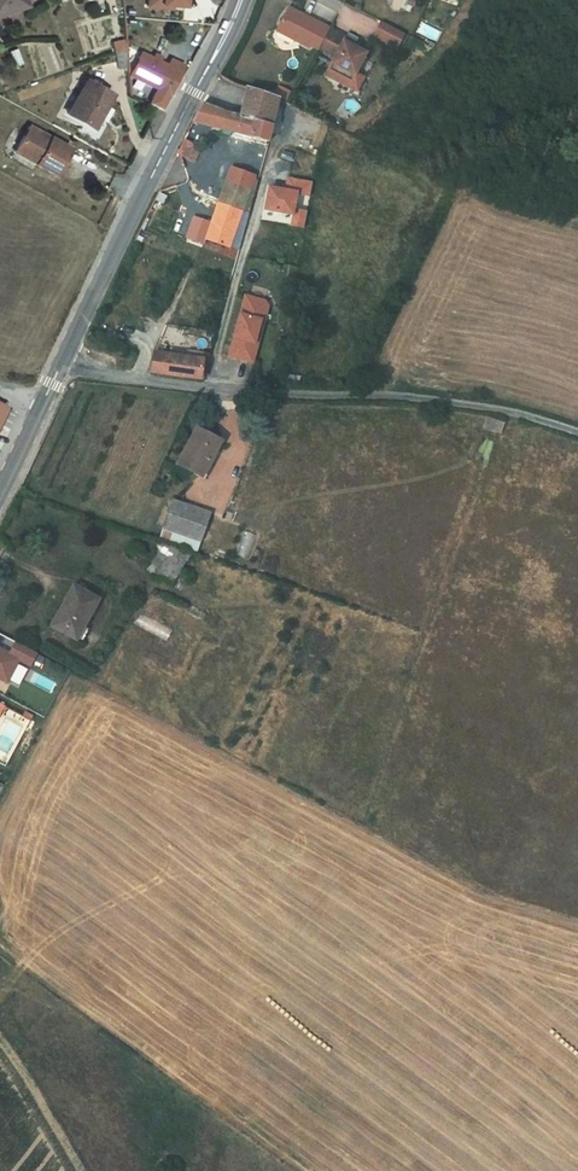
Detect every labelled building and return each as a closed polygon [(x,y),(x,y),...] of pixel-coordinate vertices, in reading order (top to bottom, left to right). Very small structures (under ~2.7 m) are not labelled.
[(28,6),(25,0),(0,0),(0,15),(28,6)] [(332,26),(294,8),(283,31),(315,47),(316,45),(323,48),(340,57),(338,61),(361,73),(369,57),(366,49),(359,45),(349,40),(350,37),(332,27),(332,26)] [(387,21),(380,35),(402,45),(409,32),(387,21)] [(353,32),(350,37),(349,40),(359,45),(363,37),(353,32)] [(112,40),(114,67),(126,66),(124,39),(112,40)] [(158,59),(146,53),(137,74),(161,86),(172,92),(183,71),(170,65),(164,62),(158,59)] [(170,65),(183,71),(186,65),(173,59),(170,65)] [(361,73),(338,61),(332,74),(363,89),(369,77),(361,73)] [(114,92),(87,78),(68,116),(97,130),(114,92)] [(172,92),(161,86),(153,101),(164,107),(172,92)] [(280,97),(249,87),(242,116),(251,118),(273,125),(280,97)] [(204,103),(195,120),(246,133),(251,118),(242,116),(204,103)] [(273,125),(251,118),(246,133),(268,138),(268,137),(270,133),(273,125)] [(68,150),(27,127),(14,149),(37,161),(35,166),(54,175),(68,150)] [(228,251),(255,182),(232,173),(211,228),(205,244),(228,251)] [(294,210),(297,194),(310,197),(312,183),(288,178),(286,191),(270,188),(265,209),(293,215),(291,225),(303,228),(306,213),(294,210)] [(205,244),(211,228),(194,222),(187,242),(204,248),(205,244)] [(263,307),(243,301),(225,361),(246,367),(258,326),(262,327),(266,312),(263,307)] [(262,327),(258,326),(246,367),(249,368),(262,327)] [(121,350),(110,346),(107,353),(118,357),(121,350)] [(152,354),(148,379),(183,382),(195,383),(200,359),(152,354)] [(219,444),(190,431),(171,471),(200,483),(219,444)] [(196,546),(207,516),(168,502),(155,532),(196,546)] [(247,556),(253,533),(243,531),(237,554),(247,556)] [(174,583),(187,555),(158,542),(145,570),(174,583)] [(102,599),(72,585),(52,623),(91,642),(99,626),(91,621),(102,599)] [(9,684),(18,665),(29,670),(38,653),(15,641),(10,652),(0,647),(0,679),(9,684)] [(33,711),(26,707),(24,711),(31,715),(33,711)]
